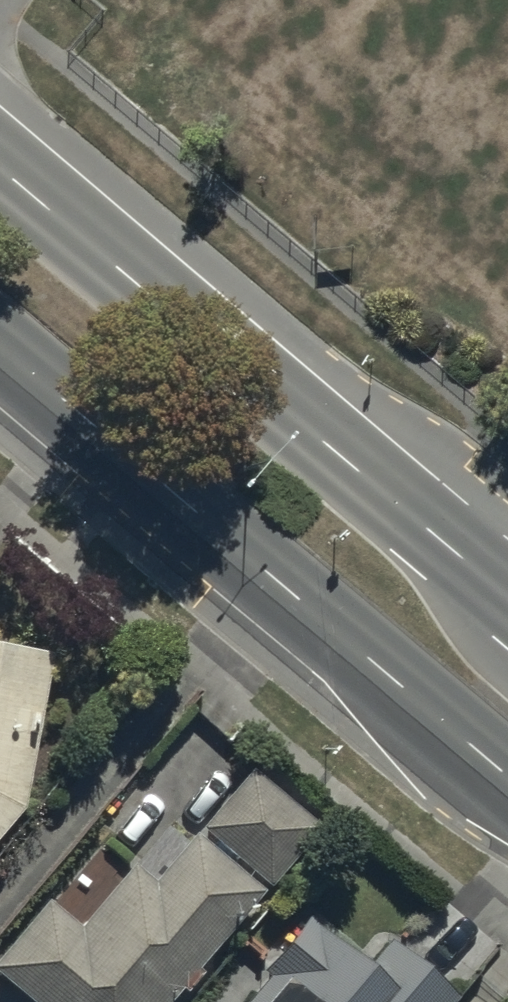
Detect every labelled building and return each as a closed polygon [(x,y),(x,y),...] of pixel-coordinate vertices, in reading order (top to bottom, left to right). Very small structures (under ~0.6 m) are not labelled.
[(21,823),(51,662),(0,652),(0,849),(21,823)] [(254,776),(201,839),(271,899),(324,837),(254,776)] [(194,847),(152,895),(131,877),(88,926),(56,898),(0,963),(0,989),(15,1001),(193,1001),(206,987),(200,981),(265,906),(194,847)] [(459,1001),(388,946),(365,973),(304,926),(245,1001),(458,1001),(459,1001)]
